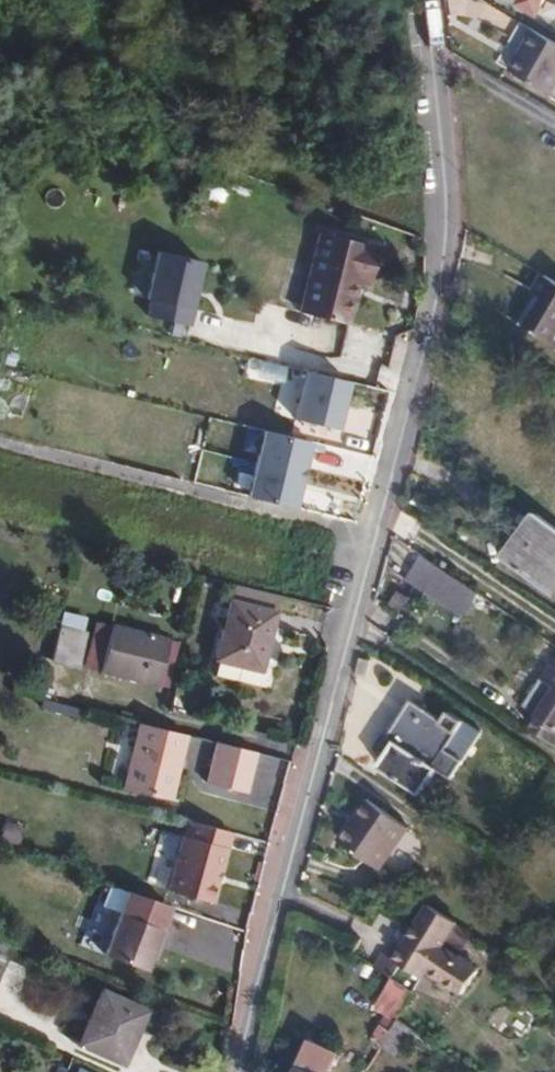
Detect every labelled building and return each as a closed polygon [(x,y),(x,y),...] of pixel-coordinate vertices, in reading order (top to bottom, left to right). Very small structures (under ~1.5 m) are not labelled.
[(513,5),(533,17),(543,0),(516,0),(513,5)] [(530,32),(516,24),(494,63),(508,71),(530,32)] [(508,71),(548,95),(554,84),(554,47),(530,32),(508,71)] [(310,232),(291,312),(341,323),(350,283),(362,285),(371,245),(310,232)] [(208,263),(159,252),(148,300),(152,301),(197,311),(208,263)] [(526,284),(554,303),(554,283),(534,270),(526,284)] [(526,284),(524,287),(531,292),(514,322),(551,345),(554,338),(554,303),(526,284)] [(531,292),(524,287),(507,317),(514,322),(531,292)] [(193,326),(197,311),(152,301),(148,316),(193,326)] [(355,383),(308,372),(296,419),(343,431),(355,383)] [(316,444),(266,432),(251,497),(300,509),(316,444)] [(534,515),(525,509),(506,536),(515,542),(534,515)] [(534,515),(515,542),(506,536),(496,551),(548,586),(554,575),(554,530),(534,515)] [(474,591),(419,555),(405,577),(459,614),(474,591)] [(274,614),(279,597),(232,585),(228,601),(274,614)] [(260,671),(274,614),(228,601),(214,659),(260,671)] [(156,687),(159,673),(167,641),(167,640),(108,625),(97,672),(156,687)] [(55,629),(48,661),(74,668),(82,636),(55,629)] [(167,641),(159,673),(169,675),(176,644),(167,641)] [(529,726),(554,742),(554,740),(554,657),(543,677),(554,685),(529,726)] [(215,661),(212,672),(256,684),(259,674),(215,661)] [(437,740),(453,712),(453,711),(437,702),(433,710),(398,691),(369,745),(378,750),(371,762),(414,787),(429,760),(446,769),(455,751),(451,748),(437,740)] [(467,720),(453,712),(437,740),(451,748),(467,720)] [(186,735),(138,724),(123,790),(168,801),(186,735)] [(245,792),(256,752),(215,742),(205,784),(245,792)] [(352,825),(336,850),(374,875),(402,834),(361,806),(349,824),(352,825)] [(231,827),(185,815),(179,834),(177,833),(162,879),(210,894),(231,827)] [(429,904),(395,962),(426,980),(430,974),(444,949),(460,922),(429,904)] [(136,913),(124,955),(164,968),(172,945),(178,946),(183,926),(136,913)] [(480,969),(444,949),(430,974),(465,994),(480,969)] [(385,955),(377,967),(395,977),(419,991),(426,980),(395,962),(385,955)] [(391,1013),(402,1020),(419,991),(395,977),(379,1005),(391,1013)] [(108,990),(80,1039),(118,1060),(146,1012),(108,990)] [(375,1037),(386,1045),(402,1020),(391,1013),(375,1037)] [(402,1020),(386,1045),(399,1054),(415,1030),(402,1020)] [(300,1071),(331,1071),(341,1053),(317,1040),(300,1071)]
